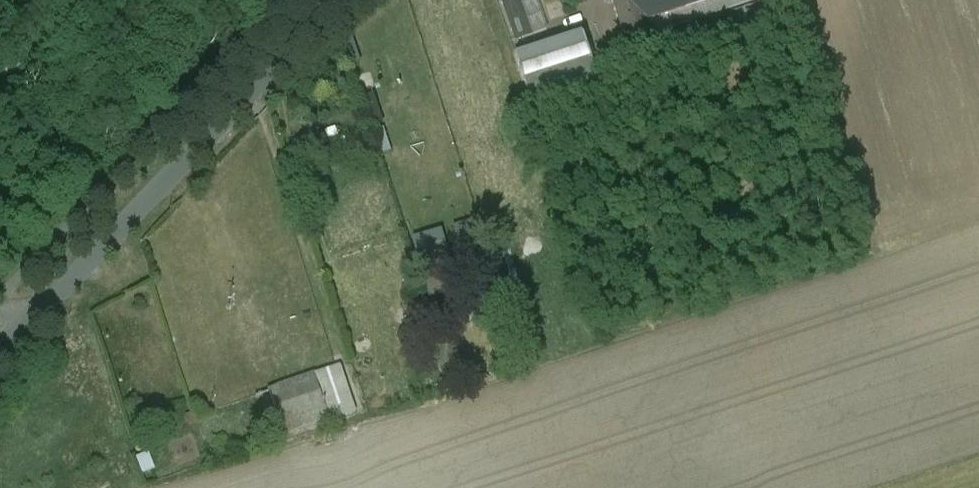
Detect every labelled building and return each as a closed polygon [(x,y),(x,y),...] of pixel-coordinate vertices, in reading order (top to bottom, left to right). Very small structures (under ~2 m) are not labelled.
[(536,0),(502,0),(517,42),(525,40),(547,32),(536,0)] [(615,0),(622,23),(648,15),(643,0),(615,0)] [(648,15),(653,32),(753,0),(643,0),(648,15)] [(648,15),(622,23),(628,41),(653,32),(648,15)] [(702,29),(667,40),(671,53),(706,42),(702,29)] [(593,62),(584,34),(517,56),(526,84),(593,62)] [(377,129),(384,151),(395,147),(377,93),(361,99),(372,131),(377,129)] [(482,224),(459,223),(458,236),(481,237),(482,224)] [(446,229),(413,240),(427,283),(460,272),(446,229)] [(340,368),(268,391),(282,434),(354,411),(340,368)] [(142,456),(147,472),(157,468),(152,452),(142,456)]
